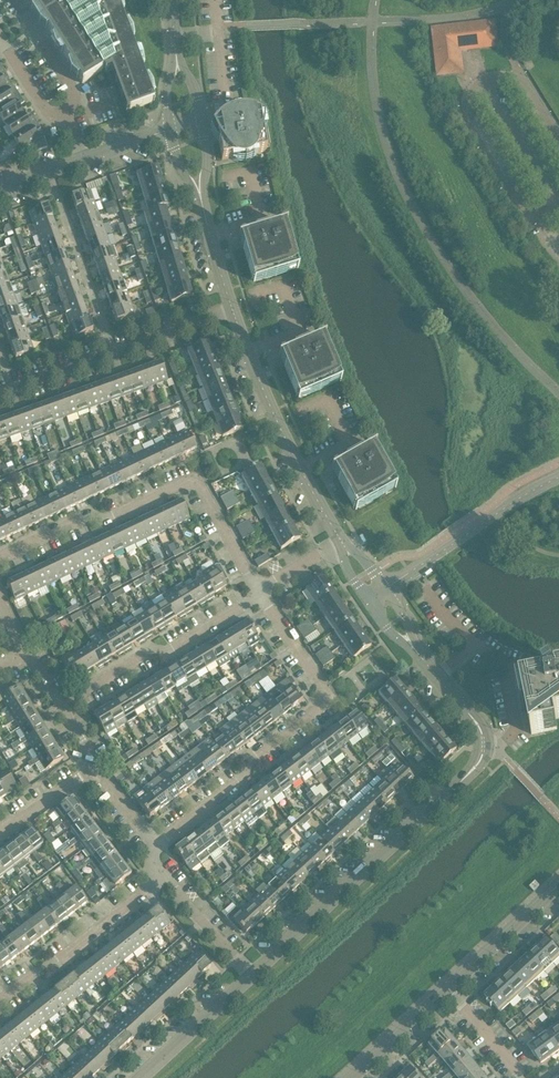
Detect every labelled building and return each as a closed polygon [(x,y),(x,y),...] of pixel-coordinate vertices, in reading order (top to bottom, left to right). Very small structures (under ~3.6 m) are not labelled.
[(116,0),(29,0),(35,10),(42,21),(82,84),(103,71),(105,74),(111,72),(126,113),(153,103),(116,0)] [(496,45),(493,23),(434,30),(439,74),(462,72),(459,50),(465,49),(496,45)] [(12,84),(9,80),(10,80),(4,71),(0,74),(0,92),(12,84)] [(20,97),(15,88),(14,89),(12,84),(0,92),(0,109),(20,97)] [(19,107),(24,103),(20,97),(0,109),(0,117),(5,125),(23,113),(19,107)] [(266,152),(259,115),(258,111),(236,115),(236,111),(232,112),(229,113),(226,114),(223,116),(220,118),(214,119),(222,160),(266,152)] [(13,138),(36,123),(33,117),(27,120),(23,113),(5,125),(13,138)] [(39,139),(35,133),(40,129),(36,123),(13,138),(21,151),(33,144),(36,152),(47,148),(43,138),(39,139)] [(161,179),(161,174),(160,173),(158,167),(136,174),(140,187),(162,180),(161,179)] [(165,193),(164,188),(165,187),(162,182),(162,180),(140,187),(144,200),(165,193)] [(94,202),(90,191),(71,197),(76,209),(94,202)] [(169,204),(169,199),(167,199),(165,193),(144,200),(148,212),(165,207),(165,208),(169,206),(169,204)] [(98,214),(94,202),(76,209),(80,220),(98,214)] [(52,218),(47,206),(29,213),(33,224),(52,218)] [(168,218),(168,213),(167,213),(165,208),(165,207),(148,212),(144,213),(148,226),(169,220),(168,218)] [(102,225),(98,214),(80,220),(84,232),(102,225)] [(56,229),(52,218),(33,224),(37,236),(56,229)] [(173,233),(171,227),(172,226),(169,222),(169,220),(148,226),(152,239),(173,233)] [(106,236),(102,225),(84,232),(88,243),(106,236)] [(297,266),(287,236),(284,237),(280,226),(244,237),(247,248),(243,249),(252,280),(297,266)] [(60,240),(56,229),(37,236),(41,247),(60,240)] [(176,244),(176,238),(174,238),(173,233),(152,239),(155,252),(177,246),(176,244)] [(110,247),(106,236),(88,243),(92,254),(110,247)] [(64,251),(60,240),(41,247),(45,258),(64,251)] [(114,246),(110,247),(92,254),(96,265),(114,259),(118,257),(114,246)] [(180,258),(179,252),(180,251),(177,247),(177,246),(155,252),(159,265),(180,258)] [(68,263),(64,251),(45,258),(49,269),(68,263)] [(184,269),(184,264),(182,264),(180,258),(159,265),(163,277),(184,271),(184,269)] [(118,270),(114,259),(96,265),(100,277),(118,270)] [(72,274),(68,263),(49,269),(53,280),(72,274)] [(123,282),(118,270),(100,277),(104,288),(123,282)] [(188,284),(187,278),(188,277),(185,273),(184,271),(163,277),(167,290),(188,284)] [(5,272),(0,274),(0,287),(9,284),(5,272)] [(76,286),(72,274),(53,280),(58,292),(76,286)] [(127,293),(123,282),(104,288),(108,299),(127,293)] [(9,284),(0,287),(0,300),(13,295),(9,284)] [(192,297),(190,291),(192,290),(189,285),(188,284),(167,290),(171,303),(192,297)] [(80,297),(76,286),(58,292),(62,303),(80,297)] [(131,304),(127,293),(108,299),(112,311),(131,304)] [(13,295),(0,300),(0,313),(17,306),(13,295)] [(84,308),(80,297),(62,303),(66,315),(84,308)] [(18,307),(17,307),(0,313),(0,316),(3,324),(22,318),(28,316),(24,304),(18,307)] [(135,316),(131,304),(112,311),(116,322),(135,316)] [(88,319),(84,308),(66,315),(70,326),(88,319)] [(26,329),(22,318),(3,324),(7,336),(26,329)] [(92,331),(88,319),(70,326),(74,338),(92,331)] [(30,341),(26,329),(7,336),(11,347),(30,341)] [(339,378),(327,349),(323,350),(319,340),(284,355),(288,365),(284,367),(297,396),(339,378)] [(34,352),(30,341),(11,347),(15,359),(34,352)] [(213,355),(212,353),(212,348),(210,348),(208,342),(187,351),(192,363),(213,355)] [(218,367),(215,362),(217,361),(213,357),(213,355),(192,363),(197,376),(218,367)] [(168,381),(161,362),(149,367),(156,385),(168,381)] [(156,385),(149,367),(138,371),(144,389),(156,385)] [(222,378),(222,373),(220,373),(218,367),(197,376),(202,388),(223,380),(222,378)] [(144,389),(138,371),(127,375),(133,393),(144,389)] [(133,393),(127,375),(115,379),(122,397),(133,393)] [(122,397),(115,379),(104,383),(111,401),(122,397)] [(228,392),(225,386),(227,385),(223,381),(223,380),(202,388),(207,400),(228,392)] [(111,401),(104,383),(93,387),(99,405),(111,401)] [(99,405),(93,387),(81,391),(88,410),(99,405)] [(88,410),(81,391),(70,395),(77,414),(88,410)] [(232,403),(232,397),(230,397),(228,392),(207,400),(212,413),(233,404),(232,403)] [(77,414),(70,395),(59,399),(65,418),(77,414)] [(65,418),(59,399),(48,403),(54,422),(65,418)] [(54,422),(48,403),(36,407),(43,426),(54,422)] [(238,417),(236,411),(237,410),(233,406),(233,404),(212,413),(217,425),(238,417)] [(43,426),(36,407),(25,411),(32,430),(43,426)] [(32,430),(25,411),(14,415),(20,434),(32,430)] [(20,434),(14,415),(3,419),(9,438),(20,434)] [(243,429),(241,423),(242,422),(238,418),(238,417),(217,425),(222,438),(243,429)] [(3,419),(0,420),(0,441),(9,438),(3,419)] [(196,449),(187,431),(176,436),(185,454),(196,449)] [(185,454),(176,436),(165,441),(174,459),(185,454)] [(174,459),(165,441),(155,446),(163,464),(174,459)] [(163,464),(155,446),(144,451),(152,469),(163,464)] [(394,485),(380,460),(378,457),(375,459),(369,449),(336,468),(341,478),(338,480),(353,507),(394,485)] [(152,469),(144,451),(133,457),(141,474),(152,469)] [(141,474),(133,457),(122,462),(130,480),(141,474)] [(130,480),(122,462),(111,467),(120,485),(130,480)] [(267,479),(266,472),(264,472),(260,465),(259,464),(258,464),(258,466),(241,476),(249,491),(268,480),(267,479)] [(120,485),(111,467),(100,472),(109,490),(120,485)] [(109,490),(100,472),(90,477),(98,495),(109,490)] [(98,495),(90,477),(79,482),(87,500),(98,495)] [(275,494),(274,487),(272,487),(268,480),(249,491),(257,505),(276,495),(275,494)] [(87,500),(79,482),(68,487),(76,505),(87,500)] [(76,505),(68,487),(57,492),(65,510),(76,505)] [(224,504),(236,498),(233,491),(220,498),(224,504)] [(65,510),(57,492),(46,498),(55,515),(65,510)] [(284,510),(280,503),(281,501),(277,497),(276,495),(257,505),(265,520),(284,510)] [(55,515),(46,498),(35,503),(44,520),(55,515)] [(227,510),(240,504),(236,498),(224,504),(227,510)] [(189,519),(181,501),(171,506),(179,524),(189,519)] [(44,520),(35,503),(25,508),(33,525),(44,520)] [(179,524),(171,506),(160,511),(168,529),(179,524)] [(33,525),(25,508),(14,513),(22,530),(33,525)] [(291,523),(290,516),(287,516),(284,510),(265,520),(273,535),(292,525),(291,523)] [(168,529),(160,511),(148,517),(157,534),(168,529)] [(22,530),(14,513),(3,518),(11,536),(22,530)] [(157,534),(148,517),(137,522),(146,540),(157,534)] [(3,518),(0,519),(0,540),(0,541),(11,536),(3,518)] [(239,534),(252,527),(249,521),(236,527),(239,534)] [(146,540),(137,522),(126,527),(135,545),(146,540)] [(301,541),(296,533),(297,530),(292,526),(292,525),(273,535),(281,550),(298,540),(299,542),(301,541)] [(135,545),(126,527),(116,532),(124,550),(135,545)] [(243,540),(255,533),(252,527),(239,534),(243,540)] [(124,550),(116,532),(105,537),(113,555),(124,550)] [(113,555),(105,537),(94,542),(102,560),(113,555)] [(102,560),(94,542),(83,547),(91,565),(102,560)] [(91,565),(83,547),(72,552),(81,570),(91,565)] [(81,570),(72,552),(61,558),(70,575),(81,570)] [(258,568),(270,560),(267,554),(254,562),(258,568)] [(70,575),(61,558),(50,563),(59,581),(70,575)] [(59,581),(50,563),(40,568),(48,586),(59,581)] [(227,580),(220,565),(216,565),(214,567),(213,567),(211,563),(209,563),(202,567),(201,570),(205,577),(215,593),(226,587),(223,582),(227,580)] [(48,586),(40,568),(29,573),(37,591),(48,586)] [(37,591),(29,573),(18,578),(26,596),(37,591)] [(333,592),(332,590),(330,584),(327,584),(322,576),(321,577),(321,579),(305,590),(315,604),(333,592)] [(215,593),(205,577),(195,583),(206,602),(213,598),(211,595),(215,593)] [(26,596),(18,578),(7,583),(15,601),(26,596)] [(195,583),(185,589),(185,590),(195,606),(199,603),(200,606),(206,602),(195,583)] [(195,606),(185,590),(185,589),(182,584),(172,590),(175,596),(186,614),(192,610),(191,608),(195,606)] [(175,596),(172,590),(162,596),(165,602),(174,618),(178,615),(180,618),(186,614),(175,596)] [(342,606),(338,599),(339,597),(334,593),(333,592),(315,604),(324,618),(342,606)] [(295,600),(291,594),(279,602),(282,608),(295,600)] [(174,618),(165,602),(162,596),(151,602),(166,627),(172,623),(170,620),(174,618)] [(166,627),(151,602),(141,609),(144,614),(154,630),(158,628),(160,630),(166,627)] [(334,631),(351,619),(350,618),(349,611),(346,611),(342,606),(324,618),(334,631)] [(144,614),(141,609),(132,614),(135,620),(134,621),(145,639),(152,635),(150,633),(154,630),(144,614)] [(343,645),(361,633),(357,627),(357,624),(352,621),(351,619),(334,631),(343,645)] [(300,634),(312,626),(308,620),(296,628),(300,634)] [(145,639),(134,621),(124,627),(134,643),(138,640),(139,643),(145,639)] [(265,640),(257,627),(257,628),(254,623),(250,626),(247,621),(236,628),(249,648),(259,642),(259,643),(262,644),(264,642),(265,640)] [(304,640),(316,632),(312,626),(300,634),(304,640)] [(134,643),(124,627),(114,633),(125,651),(131,648),(130,645),(134,643)] [(249,648),(236,628),(233,630),(231,628),(225,632),(239,654),(249,648)] [(239,654),(225,632),(219,635),(220,638),(216,640),(229,661),(239,654)] [(114,633),(103,639),(113,655),(117,653),(119,655),(125,651),(114,633)] [(370,647),(366,641),(367,638),(362,634),(361,633),(343,645),(353,659),(369,648),(370,649),(371,649),(370,647)] [(113,655),(103,639),(100,634),(90,640),(92,644),(104,664),(111,660),(109,658),(113,655)] [(229,661),(216,640),(212,643),(211,640),(205,644),(216,663),(215,663),(220,670),(230,664),(228,661),(229,661)] [(104,664),(92,644),(82,650),(93,668),(97,665),(98,668),(104,664)] [(216,663),(205,644),(199,648),(200,650),(196,653),(206,669),(215,663),(216,663)] [(319,661),(331,653),(327,648),(315,656),(319,661)] [(93,668),(82,650),(72,656),(73,658),(84,676),(90,673),(89,670),(93,668)] [(206,669),(196,653),(192,655),(190,653),(184,657),(195,675),(206,669)] [(323,667),(335,659),(331,653),(319,661),(323,667)] [(73,658),(72,656),(71,654),(60,660),(72,680),(76,678),(78,680),(84,676),(73,658)] [(195,675),(184,657),(178,660),(180,663),(176,665),(189,687),(199,681),(195,675)] [(282,665),(279,660),(273,664),(276,669),(282,665)] [(189,687),(176,665),(172,668),(170,665),(164,669),(175,687),(178,693),(189,687)] [(175,687),(164,669),(158,673),(159,675),(155,678),(165,694),(175,687)] [(557,677),(554,678),(554,676),(551,671),(541,678),(543,682),(517,687),(520,702),(522,701),(525,701),(532,735),(557,730),(555,720),(558,719),(558,676),(557,677)] [(387,704),(404,689),(402,688),(400,683),(399,684),(393,677),(392,678),(393,680),(378,693),(387,704)] [(165,694),(155,678),(151,680),(150,678),(143,681),(157,704),(167,698),(165,694)] [(302,701),(290,685),(286,680),(276,688),(292,709),(302,701)] [(157,704),(143,681),(137,685),(139,688),(135,690),(144,706),(147,710),(157,704)] [(19,687),(14,690),(12,686),(0,693),(0,702),(3,701),(7,709),(26,697),(19,687)] [(292,709),(276,688),(267,695),(283,716),(292,709)] [(395,714),(412,699),(411,698),(409,693),(407,694),(404,689),(387,704),(395,714)] [(144,706),(135,690),(131,693),(129,690),(123,694),(134,712),(144,706)] [(134,712),(123,694),(117,698),(118,700),(114,703),(127,723),(137,716),(134,712)] [(229,695),(224,698),(228,705),(233,701),(232,699),(229,695)] [(283,716),(267,695),(257,702),(273,723),(283,716)] [(14,719),(32,707),(26,697),(7,709),(12,717),(14,719)] [(404,724),(421,710),(417,705),(418,703),(413,701),(412,699),(395,714),(404,724)] [(273,723),(257,702),(247,709),(264,730),(273,723)] [(127,723),(114,703),(110,705),(109,703),(103,706),(116,729),(127,723)] [(370,710),(365,704),(361,708),(366,713),(370,710)] [(116,729),(103,706),(96,710),(98,713),(94,715),(106,735),(116,729)] [(20,729),(38,718),(32,707),(14,719),(12,717),(8,720),(10,724),(15,721),(20,729)] [(264,730),(247,709),(238,717),(254,738),(264,730)] [(413,734),(429,720),(428,718),(426,713),(425,714),(421,710),(404,724),(413,734)] [(367,728),(355,712),(346,719),(358,735),(367,728)] [(254,738),(238,717),(229,724),(245,745),(254,738)] [(26,739),(45,729),(38,718),(20,729),(25,737),(26,739)] [(358,735),(346,719),(336,727),(348,742),(358,735)] [(383,725),(378,719),(374,722),(379,728),(383,725)] [(421,744),(438,730),(434,725),(435,724),(431,721),(429,720),(413,734),(421,744)] [(245,745),(229,724),(219,731),(235,752),(245,745)] [(388,730),(383,725),(379,728),(384,734),(388,730)] [(348,742),(336,727),(327,734),(339,750),(348,742)] [(32,750),(51,738),(45,729),(26,739),(25,737),(20,740),(23,744),(27,741),(32,750)] [(430,754),(447,740),(445,738),(443,734),(442,734),(438,730),(421,744),(430,754)] [(235,752),(219,731),(210,738),(226,760),(235,752)] [(339,750),(327,734),(317,741),(329,757),(333,761),(342,754),(339,750)] [(57,748),(51,738),(32,750),(37,758),(39,760),(57,748)] [(226,760),(210,738),(200,746),(216,767),(226,760)] [(400,745),(395,739),(391,742),(396,748),(400,745)] [(439,765),(454,751),(456,753),(457,752),(456,750),(451,745),(452,744),(448,741),(447,740),(430,754),(439,765)] [(329,757),(317,741),(308,749),(320,764),(329,757)] [(405,751),(400,745),(396,748),(401,754),(405,751)] [(216,767),(200,746),(191,753),(207,774),(216,767)] [(40,773),(63,759),(57,748),(39,760),(37,758),(32,761),(35,765),(40,773)] [(320,764),(308,749),(298,756),(310,771),(320,764)] [(207,774),(191,753),(181,760),(197,781),(207,774)] [(310,771),(298,756),(289,763),(301,779),(310,771)] [(123,757),(117,761),(120,765),(126,761),(123,757)] [(374,765),(379,761),(376,757),(371,761),(374,765)] [(417,765),(412,759),(408,763),(413,768),(417,765)] [(197,781),(181,760),(172,768),(188,789),(197,781)] [(413,780),(399,765),(395,760),(386,768),(390,773),(404,788),(413,780)] [(14,761),(8,764),(12,770),(17,766),(14,761)] [(301,779),(289,763),(279,770),(291,786),(301,779)] [(422,771),(417,765),(413,768),(418,774),(422,771)] [(188,789),(172,768),(162,775),(178,796),(188,789)] [(291,786),(279,770),(270,778),(282,793),(291,786)] [(0,774),(0,786),(6,796),(16,789),(5,771),(0,774)] [(116,779),(121,775),(118,771),(112,775),(116,779)] [(404,788),(390,773),(382,782),(395,796),(404,788)] [(178,796),(162,775),(153,782),(169,803),(178,796)] [(282,793),(270,778),(260,785),(272,801),(282,793)] [(169,803),(153,782),(143,789),(159,810),(169,803)] [(332,790),(337,786),(333,782),(329,786),(332,790)] [(395,796),(382,782),(373,790),(386,804),(395,796)] [(272,801),(260,785),(251,792),(263,808),(272,801)] [(159,810),(143,789),(133,797),(149,818),(159,810)] [(386,804),(373,790),(364,798),(378,812),(386,804)] [(267,813),(263,808),(251,792),(241,799),(257,820),(267,813)] [(62,821),(80,807),(72,797),(55,811),(61,819),(62,821)] [(378,812),(364,798),(355,806),(369,821),(378,812)] [(257,820),(241,799),(232,807),(244,822),(248,828),(257,820)] [(369,821),(355,806),(347,814),(360,829),(369,821)] [(70,830),(87,817),(80,807),(62,821),(61,819),(57,822),(59,826),(64,823),(70,830)] [(244,822),(232,807),(222,814),(234,830),(244,822)] [(234,830),(222,814),(213,821),(225,837),(234,830)] [(360,829),(347,814),(338,822),(351,837),(360,829)] [(77,840),(95,827),(87,817),(70,830),(76,838),(77,840)] [(351,837),(338,822),(334,818),(325,826),(329,830),(343,845),(351,837)] [(229,842),(225,837),(213,821),(203,829),(219,850),(229,842)] [(84,849),(102,836),(95,827),(77,840),(76,838),(71,841),(74,845),(78,841),(84,849)] [(43,845),(31,829),(21,836),(34,853),(35,852),(43,845)] [(219,850),(203,829),(194,836),(210,857),(219,850)] [(343,845),(329,830),(320,838),(334,853),(343,845)] [(34,853),(21,836),(11,844),(24,860),(31,854),(35,859),(39,856),(35,852),(34,853)] [(91,858),(109,845),(102,836),(84,849),(90,857),(91,858)] [(210,857),(194,836),(184,843),(200,864),(210,857)] [(334,853),(320,838),(311,847),(325,861),(334,853)] [(200,864),(184,843),(174,851),(190,872),(200,864)] [(24,860),(11,844),(2,851),(15,867),(16,866),(24,860)] [(88,864),(94,872),(116,855),(109,845),(92,859),(91,858),(90,857),(86,860),(89,864),(88,864)] [(325,861),(311,847),(303,855),(316,869),(325,861)] [(2,851),(0,852),(0,868),(5,875),(13,869),(16,874),(20,871),(16,866),(15,867),(2,851)] [(105,876),(106,878),(123,864),(116,855),(94,872),(100,879),(105,876)] [(316,869),(303,855),(294,863),(307,878),(316,869)] [(307,878),(294,863),(285,871),(299,886),(307,878)] [(115,886),(131,874),(123,864),(106,878),(105,876),(100,879),(103,883),(110,893),(117,888),(115,886)] [(299,886),(285,871),(276,879),(290,894),(299,886)] [(290,894),(276,879),(268,887),(279,899),(281,902),(290,894)] [(540,886),(535,882),(530,887),(534,892),(540,886)] [(74,886),(66,892),(64,893),(77,910),(87,903),(74,886)] [(281,902),(279,899),(268,887),(259,895),(272,910),(281,902)] [(77,910),(64,893),(66,892),(63,888),(59,891),(62,895),(55,901),(68,917),(77,910)] [(212,893),(208,889),(203,894),(206,897),(212,893)] [(212,904),(218,899),(214,895),(209,900),(212,904)] [(272,910),(259,895),(250,904),(264,918),(272,910)] [(68,917),(55,901),(47,907),(45,908),(58,925),(68,917)] [(58,925),(45,908),(47,907),(44,902),(40,905),(43,910),(36,915),(49,932),(58,925)] [(264,918),(250,904),(241,912),(255,926),(264,918)] [(255,926),(241,912),(237,907),(225,918),(240,933),(242,931),(246,935),(255,926)] [(170,924),(158,908),(148,916),(161,931),(170,924)] [(49,932),(36,915),(28,921),(27,923),(39,939),(49,932)] [(161,931),(148,916),(142,920),(139,918),(136,920),(151,939),(161,931)] [(39,939),(27,923),(28,921),(25,917),(21,920),(25,924),(17,930),(30,947),(39,939)] [(151,939),(136,920),(133,923),(135,926),(129,931),(142,947),(151,939)] [(30,947),(17,930),(9,936),(8,937),(20,954),(30,947)] [(8,937),(9,936),(6,931),(2,934),(6,939),(0,943),(0,947),(11,961),(20,954),(8,937)] [(142,947),(129,931),(123,935),(121,933),(117,935),(132,954),(142,947)] [(558,943),(558,938),(555,934),(551,938),(557,945),(558,943)] [(132,954),(117,935),(114,938),(116,941),(110,945),(123,961),(132,954)] [(546,938),(537,947),(553,964),(558,958),(558,952),(546,938)] [(123,961),(110,945),(104,950),(102,947),(99,950),(114,969),(123,961)] [(0,947),(0,967),(1,968),(11,961),(0,947)] [(553,964),(537,947),(529,955),(544,972),(553,964)] [(114,969),(99,950),(95,953),(98,956),(92,960),(105,976),(114,969)] [(211,967),(197,952),(188,960),(202,975),(211,967)] [(544,972),(529,955),(520,963),(536,980),(544,972)] [(105,976),(92,960),(85,965),(83,963),(80,965),(95,984),(105,976)] [(202,975),(188,960),(179,969),(195,986),(198,983),(196,981),(202,975)] [(536,980),(520,963),(511,971),(527,988),(536,980)] [(95,984),(80,965),(76,968),(79,971),(73,975),(85,991),(95,984)] [(195,986),(179,969),(169,978),(183,993),(190,987),(192,989),(195,986)] [(527,988),(511,971),(502,979),(518,996),(527,988)] [(85,991),(73,975),(67,980),(64,978),(61,980),(76,999),(85,991)] [(183,993),(169,978),(161,985),(178,1003),(181,1000),(178,997),(183,993)] [(518,996),(502,979),(494,987),(509,1004),(518,996)] [(76,999),(61,980),(58,983),(60,986),(54,990),(67,1006),(76,999)] [(178,1003),(161,985),(152,993),(166,1008),(172,1003),(174,1005),(178,1003)] [(509,1004),(494,987),(484,996),(500,1013),(509,1004)] [(557,992),(553,987),(547,992),(551,997),(557,992)] [(67,1006),(54,990),(48,995),(46,992),(42,995),(57,1014),(67,1006)] [(545,1002),(551,997),(547,992),(541,997),(545,1002)] [(166,1008),(152,993),(144,1001),(160,1019),(163,1016),(161,1013),(166,1008)] [(57,1014),(42,995),(39,998),(41,1000),(35,1005),(48,1021),(57,1014)] [(551,1009),(557,1004),(553,999),(547,1004),(551,1009)] [(160,1019),(144,1001),(134,1010),(148,1025),(154,1019),(157,1022),(160,1019)] [(538,1007),(534,1002),(528,1007),(532,1012),(538,1007)] [(48,1021),(35,1005),(29,1010),(27,1008),(23,1010),(38,1029),(48,1021)] [(532,1012),(528,1007),(523,1012),(526,1017),(532,1012)] [(38,1029),(23,1010),(20,1013),(22,1016),(16,1020),(29,1036),(38,1029)] [(148,1025),(134,1010),(126,1018),(142,1035),(145,1033),(143,1030),(148,1025)] [(544,1014),(540,1010),(534,1015),(538,1019),(544,1014)] [(532,1024),(538,1019),(534,1015),(529,1019),(532,1024)] [(142,1035),(126,1018),(116,1027),(130,1042),(137,1036),(139,1038),(142,1035)] [(29,1036),(16,1020),(10,1025),(8,1022),(5,1025),(20,1044),(29,1036)] [(510,1030),(516,1025),(512,1021),(506,1026),(510,1030)] [(557,1024),(547,1031),(558,1047),(558,1027),(557,1024)] [(5,1025),(1,1028),(4,1031),(0,1033),(0,1038),(10,1051),(20,1044),(5,1025)] [(130,1042),(116,1027),(108,1034),(125,1052),(128,1049),(125,1046),(130,1042)] [(522,1033),(518,1028),(512,1033),(516,1037),(522,1033)] [(439,1055),(456,1040),(447,1031),(443,1035),(441,1033),(432,1041),(434,1043),(431,1046),(437,1053),(439,1055)] [(547,1031),(538,1038),(551,1057),(558,1051),(558,1047),(547,1031)] [(125,1052),(108,1034),(99,1042),(113,1057),(119,1052),(122,1055),(125,1052)] [(0,1038),(0,1058),(1,1059),(10,1051),(0,1038)] [(551,1057),(538,1038),(528,1045),(541,1064),(551,1057)] [(447,1064),(464,1049),(459,1044),(458,1044),(455,1042),(456,1041),(456,1040),(439,1055),(437,1053),(431,1058),(435,1062),(441,1057),(447,1064)] [(113,1057),(99,1042),(91,1050),(107,1068),(110,1065),(108,1062),(113,1057)] [(455,1073),(472,1059),(467,1053),(466,1054),(463,1051),(464,1050),(464,1049),(447,1064),(453,1071),(455,1073)] [(107,1068),(91,1050),(82,1059),(96,1074),(102,1068),(104,1071),(107,1068)] [(431,1058),(425,1064),(429,1068),(435,1062),(431,1058)] [(82,1059),(73,1067),(83,1077),(91,1077),(96,1074),(82,1059)] [(480,1068),(475,1062),(474,1063),(471,1060),(472,1059),(455,1073),(453,1071),(447,1076),(449,1077),(453,1077),(456,1075),(459,1077),(467,1077),(480,1068)] [(73,1067),(64,1075),(67,1077),(83,1077),(73,1067)] [(411,1067),(402,1075),(404,1077),(421,1077),(411,1067)] [(487,1077),(483,1072),(482,1073),(479,1070),(480,1069),(480,1068),(467,1077),(487,1077)]
